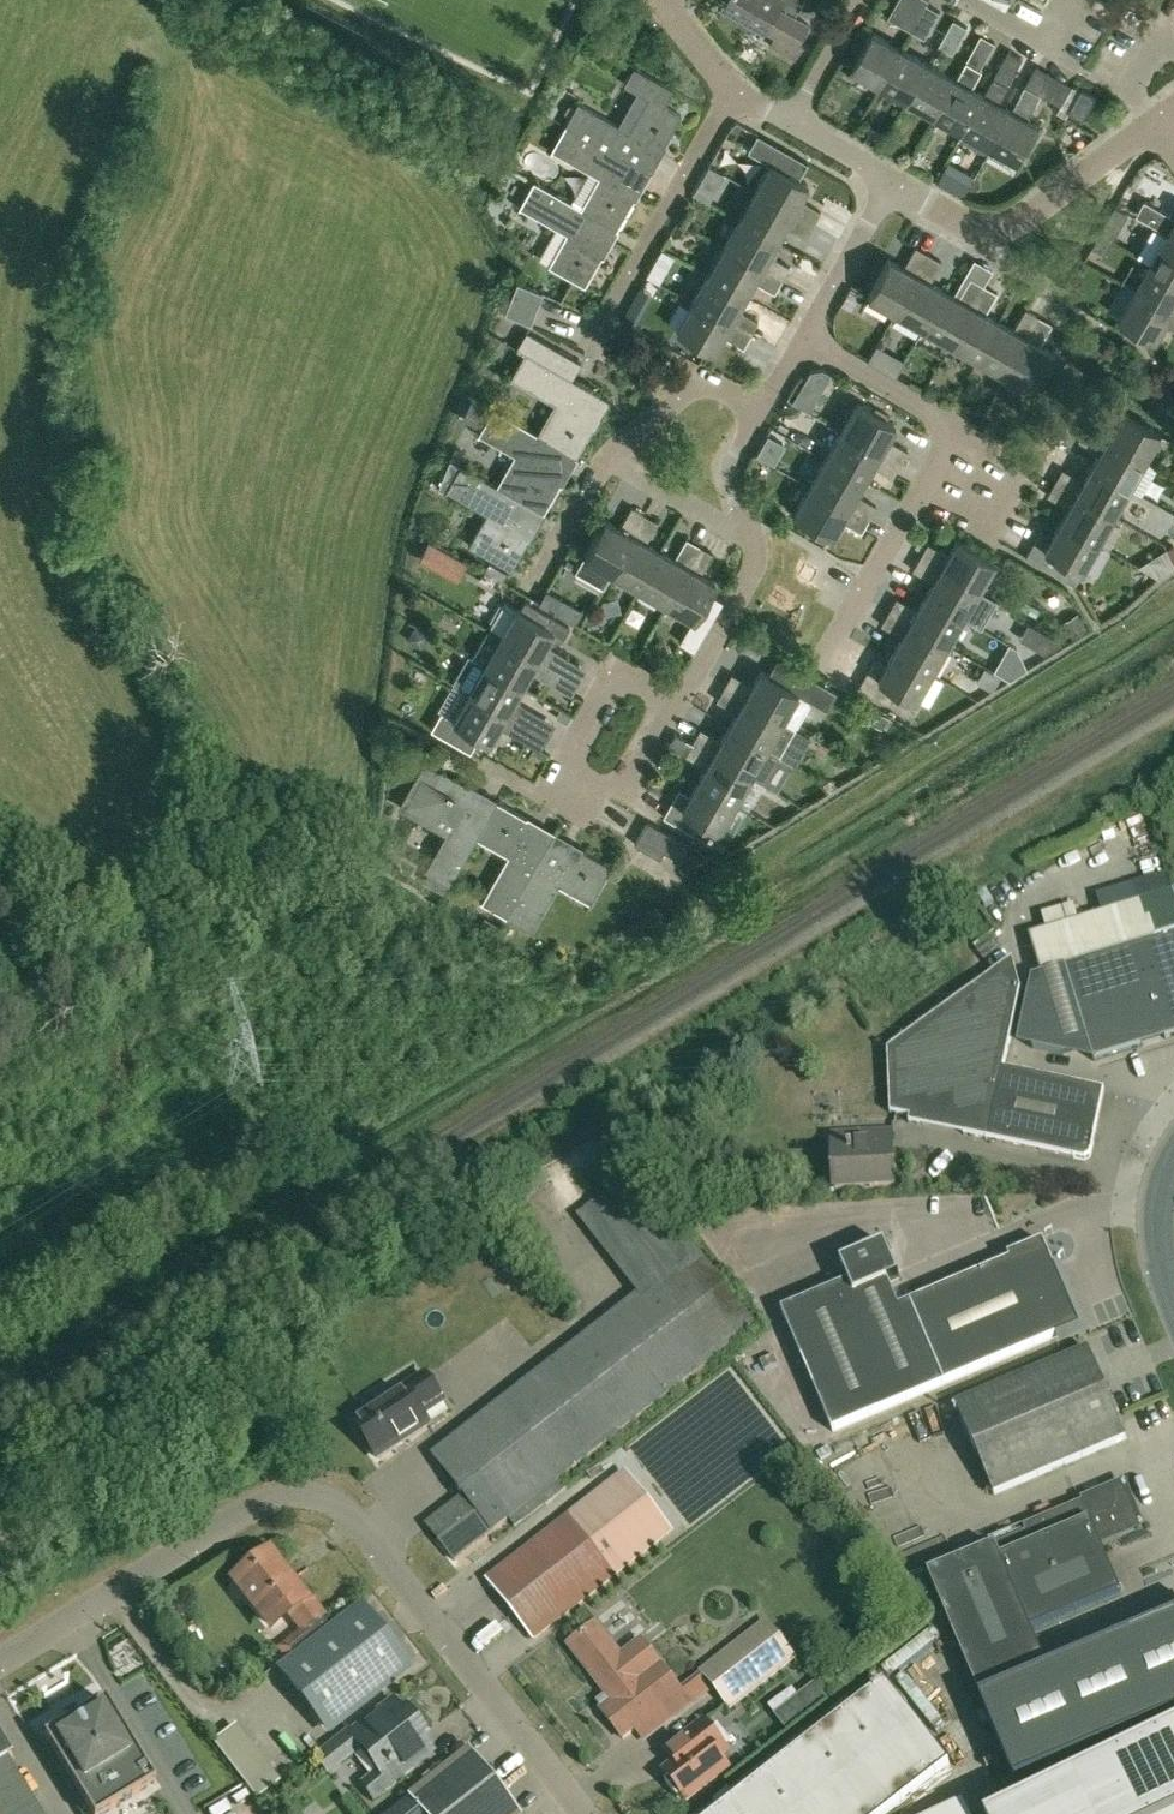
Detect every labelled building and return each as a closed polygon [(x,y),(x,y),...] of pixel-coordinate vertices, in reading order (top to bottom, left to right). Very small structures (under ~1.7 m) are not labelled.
[(803,0),(726,0),(725,3),(766,26),(765,28),(775,34),(769,44),(796,59),(806,41),(803,39),(811,21),(796,12),(803,0)] [(912,30),(927,3),(927,2),(928,0),(897,0),(888,16),(912,30)] [(941,10),(927,3),(912,30),(925,37),(941,10)] [(968,25),(954,18),(939,44),(953,52),(968,25)] [(855,68),(883,83),(903,46),(876,31),(855,68)] [(996,41),(981,33),(966,60),(968,60),(938,114),(966,129),(986,93),(984,92),(973,86),(983,68),(981,67),(996,41)] [(883,83),(910,98),(930,62),(903,46),(883,83)] [(1009,48),(984,92),(986,93),(966,129),(993,145),(1013,108),(1001,101),(1011,84),(1008,82),(1023,56),(1009,48)] [(966,60),(957,77),(930,62),(910,98),(938,114),(968,60),(966,60)] [(1036,64),(1013,108),(993,145),(1022,160),(1042,124),(1028,117),(1042,93),(1061,104),(1072,84),(1036,64)] [(578,102),(565,125),(648,171),(680,114),(663,105),(673,88),(632,65),(622,83),(646,97),(627,130),(578,102)] [(1084,118),(1097,95),(1082,87),(1069,110),(1084,118)] [(596,177),(580,206),(617,227),(648,171),(565,125),(550,151),(596,177)] [(768,164),(753,191),(811,224),(819,210),(798,199),(805,185),(768,164)] [(964,194),(971,182),(945,167),(938,180),(964,194)] [(584,285),(617,227),(580,206),(533,180),(518,207),(565,233),(547,265),(584,285)] [(694,193),(708,201),(714,191),(699,182),(694,193)] [(753,191),(737,218),(774,239),(782,225),(804,237),(811,224),(753,191)] [(737,218),(722,246),(780,279),(788,265),(767,253),(774,239),(737,218)] [(1099,232),(1092,244),(1104,252),(1112,238),(1099,231),(1099,232)] [(1166,234),(1151,261),(1173,274),(1173,238),(1166,234)] [(722,246),(706,274),(743,295),(752,281),(773,292),(780,279),(722,246)] [(867,296),(895,312),(927,254),(914,246),(902,267),(888,259),(867,296)] [(895,312),(922,328),(943,290),(929,282),(941,261),(927,254),(895,312)] [(1135,288),(1173,311),(1173,274),(1151,261),(1135,288)] [(653,262),(646,274),(658,281),(665,268),(653,262)] [(706,274),(690,301),(749,334),(757,320),(736,308),(743,295),(706,274)] [(922,328),(950,343),(983,285),(969,277),(958,298),(943,290),(922,328)] [(536,307),(543,290),(516,281),(510,296),(536,307)] [(950,343),(978,359),(999,321),(986,314),(998,293),(983,285),(950,343)] [(1135,288),(1119,316),(1156,337),(1164,322),(1173,328),(1173,311),(1135,288)] [(505,310),(504,312),(530,322),(536,307),(510,296),(505,310)] [(642,307),(630,301),(622,316),(633,322),(642,307)] [(742,348),(749,334),(690,301),(675,329),(712,350),(720,336),(742,348)] [(978,359),(1005,374),(1037,315),(1024,308),(1012,329),(999,321),(978,359)] [(1032,389),(1054,352),(1039,343),(1051,323),(1037,315),(1005,374),(1032,389)] [(571,377),(580,360),(526,329),(516,346),(524,351),(509,378),(560,407),(542,437),(574,455),(607,398),(571,377)] [(856,402),(840,430),(898,463),(905,450),(885,438),(894,423),(856,402)] [(514,452),(496,485),(510,493),(542,511),(574,455),(542,437),(492,407),(478,432),(514,452)] [(1085,426),(1143,458),(1158,430),(1121,409),(1113,425),(1092,413),(1085,426)] [(1143,458),(1085,426),(1078,440),(1098,451),(1090,465),(1127,485),(1143,458)] [(840,430),(825,458),(862,479),(871,464),(891,476),(898,463),(840,430)] [(448,458),(459,464),(464,454),(454,448),(448,458)] [(440,488),(441,489),(484,514),(467,544),(509,568),(542,511),(510,493),(448,458),(437,486),(440,488)] [(825,458),(809,485),(867,518),(875,504),(854,493),(862,479),(825,458)] [(1061,468),(1054,481),(1112,513),(1127,485),(1090,465),(1082,480),(1061,468)] [(1067,506),(1060,520),(1097,540),(1112,513),(1054,481),(1047,494),(1067,506)] [(859,531),(867,518),(809,485),(793,513),(831,535),(840,520),(859,531)] [(573,569),(601,585),(642,513),(629,506),(617,527),(602,518),(573,569)] [(609,571),(636,587),(657,550),(643,542),(656,521),(642,513),(609,571)] [(1081,569),(1097,540),(1060,520),(1052,534),(1041,528),(1026,556),(1055,572),(1063,558),(1081,569)] [(636,587),(663,603),(696,545),(683,537),(671,558),(657,550),(636,587)] [(928,541),(920,555),(977,588),(994,560),(956,538),(948,553),(928,541)] [(708,590),(712,582),(697,573),(709,552),(696,545),(663,603),(691,619),(679,640),(694,648),(723,599),(708,590)] [(933,579),(925,593),(962,615),(977,588),(920,555),(912,568),(933,579)] [(896,596),(889,609),(946,643),(962,615),(925,593),(916,607),(896,596)] [(498,636),(556,669),(564,656),(543,644),(546,640),(548,641),(551,641),(554,642),(557,641),(560,639),(562,636),(569,626),(524,600),(518,610),(515,608),(505,601),(498,603),(489,618),(491,626),(501,631),(499,636),(498,636)] [(902,634),(893,648),(930,670),(946,643),(889,609),(881,622),(902,634)] [(486,629),(471,655),(483,663),(519,684),(527,670),(548,682),(556,669),(498,636),(499,636),(486,629)] [(1045,651),(1061,640),(1044,629),(1033,644),(1045,651)] [(914,698),(930,670),(893,648),(885,663),(875,657),(859,685),(887,701),(895,687),(914,698)] [(483,663),(467,690),(524,723),(532,710),(511,698),(519,684),(483,663)] [(730,672),(723,685),(795,726),(811,698),(760,669),(751,683),(730,672)] [(804,672),(795,688),(827,707),(836,691),(804,672)] [(765,745),(779,754),(795,726),(723,685),(716,698),(736,710),(728,724),(765,745)] [(517,736),(524,723),(467,690),(452,717),(442,711),(432,729),(468,750),(477,733),(488,739),(496,725),(517,736)] [(749,772),(765,745),(728,724),(720,737),(699,726),(691,739),(749,772)] [(704,764),(696,778),(733,800),(749,772),(691,739),(684,752),(704,764)] [(427,871),(448,883),(495,799),(439,767),(438,769),(422,760),(414,775),(418,777),(402,805),(433,823),(439,812),(455,821),(427,871)] [(716,828),(733,800),(696,778),(688,793),(677,786),(661,815),(690,832),(698,817),(716,828)] [(481,902),(504,915),(552,832),(495,799),(448,883),(477,833),(510,852),(481,902)] [(664,848),(680,858),(686,847),(689,844),(647,820),(634,843),(659,857),(664,848)] [(590,898),(609,865),(552,832),(504,915),(528,929),(557,879),(590,898)] [(677,868),(692,877),(703,857),(697,854),(688,848),(677,868)] [(1173,1035),(1173,890),(1078,920),(1074,905),(1042,915),(1046,930),(1029,935),(1041,976),(1032,979),(1018,1045),(1093,1060),(1173,1035)] [(1089,1160),(1104,1090),(1003,1068),(1021,988),(1013,962),(1012,958),(887,1049),(889,1112),(909,1116),(908,1122),(1089,1160)] [(834,1187),(894,1184),(891,1132),(832,1135),(834,1187)] [(636,1172),(576,1215),(638,1297),(434,1456),(465,1498),(491,1533),(757,1328),(636,1172)] [(834,1433),(1080,1328),(1044,1242),(1009,1257),(1010,1262),(900,1309),(889,1283),(900,1279),(890,1257),(880,1262),(875,1250),(841,1265),(849,1283),(782,1312),(834,1433)] [(994,1494),(1126,1438),(1089,1350),(957,1405),(994,1494)] [(424,1415),(444,1401),(426,1374),(354,1422),(378,1458),(430,1423),(424,1415)] [(532,1639),(614,1576),(654,1546),(643,1532),(658,1521),(643,1501),(628,1512),(609,1487),(487,1581),(532,1639)] [(1047,1671),(1031,1632),(1121,1594),(1099,1543),(1132,1530),(1137,1519),(1124,1488),(1084,1505),(1083,1503),(1024,1527),(1027,1533),(928,1574),(981,1700),(1048,1672),(1047,1671)] [(465,1498),(428,1527),(455,1561),(491,1533),(465,1498)] [(253,1602),(269,1624),(287,1610),(304,1632),(282,1649),(292,1662),(281,1670),(325,1727),(402,1667),(358,1610),(332,1630),(319,1615),(320,1614),(292,1579),(287,1583),(269,1559),(238,1583),(238,1592),(244,1598),(253,1602)] [(1047,1671),(1048,1672),(981,1700),(1017,1785),(1173,1719),(1173,1618),(1047,1671)] [(689,1701),(661,1664),(641,1639),(620,1655),(596,1623),(567,1645),(612,1702),(600,1711),(623,1740),(666,1706),(672,1714),(689,1701)] [(766,1623),(704,1672),(731,1707),(793,1658),(766,1623)] [(949,1764),(886,1683),(717,1813),(885,1813),(949,1764)] [(828,1701),(815,1684),(800,1696),(813,1712),(828,1701)] [(155,1782),(104,1699),(79,1715),(74,1707),(64,1712),(69,1721),(43,1736),(91,1813),(102,1813),(155,1782)] [(400,1712),(391,1700),(349,1733),(346,1729),(314,1754),(328,1772),(361,1746),(380,1770),(363,1783),(374,1796),(411,1767),(401,1755),(425,1736),(404,1710),(400,1712)] [(682,1794),(687,1801),(729,1768),(719,1755),(727,1749),(705,1720),(666,1750),(676,1763),(665,1772),(670,1778),(666,1781),(679,1797),(682,1794)] [(0,1736),(0,1813),(39,1813),(6,1759),(12,1755),(0,1736)] [(466,1748),(408,1793),(425,1813),(518,1813),(466,1748)] [(963,1802),(940,1813),(969,1813),(963,1802)]
